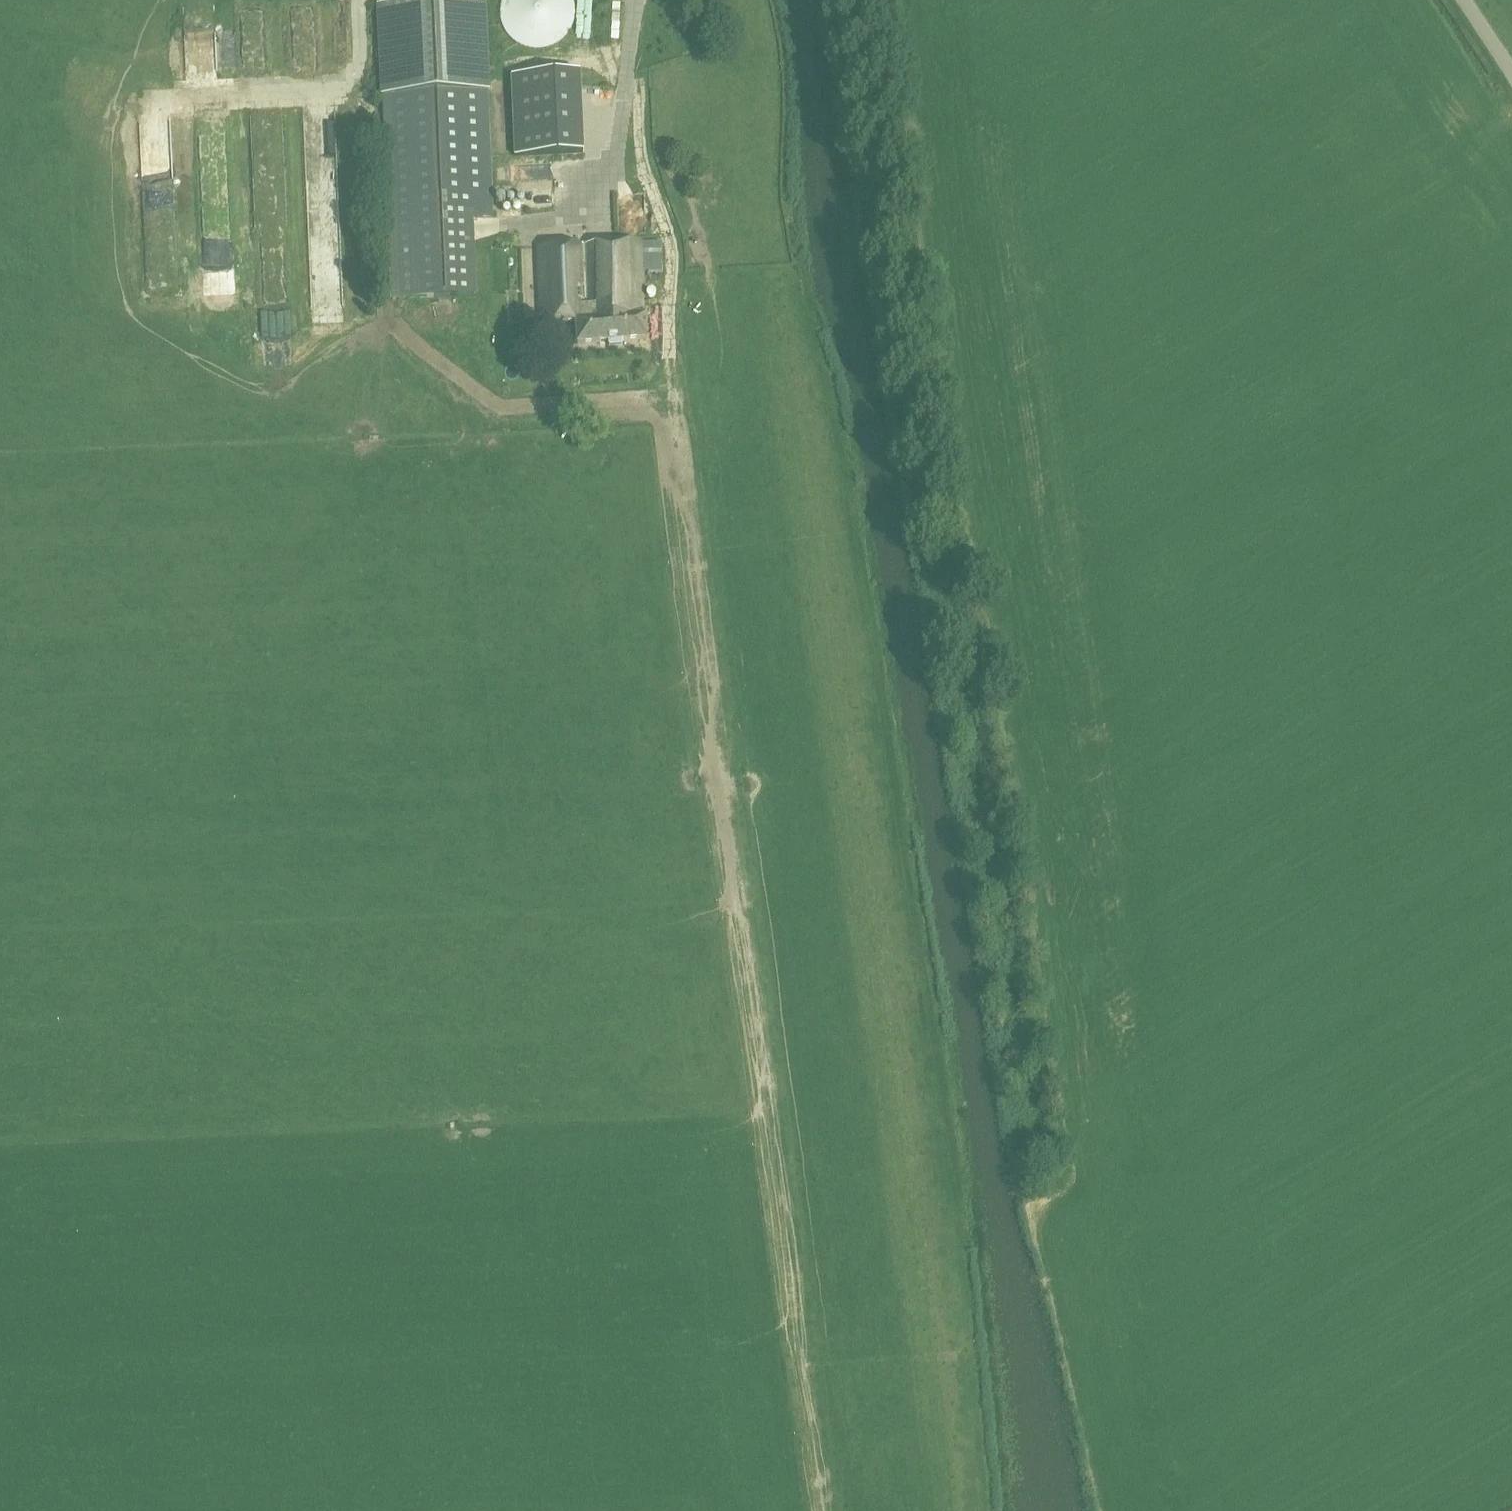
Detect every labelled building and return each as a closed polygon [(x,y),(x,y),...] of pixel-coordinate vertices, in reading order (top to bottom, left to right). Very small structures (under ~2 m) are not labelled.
[(501,17),(502,23),(505,29),(508,34),(513,39),(518,43),(523,46),(529,48),(535,49),(541,49),(547,48),(553,46),(558,43),(563,39),(568,34),(571,29),(574,23),(575,17),(575,11),(575,6),(574,0),(502,0),(501,6),(500,11),(501,17)] [(381,4),(383,93),(387,222),(390,299),(476,295),(473,218),(493,217),(484,1),(381,4)] [(693,29),(693,40),(704,40),(704,30),(693,29)] [(582,76),(513,78),(516,160),(585,157),(582,76)] [(151,204),(177,205),(178,178),(152,177),(151,204)] [(639,215),(646,232),(661,226),(654,209),(639,215)] [(646,338),(645,316),(643,316),(641,244),(540,246),(542,322),(577,321),(578,340),(646,338)] [(657,253),(655,271),(669,272),(671,255),(657,253)] [(320,310),(319,332),(360,333),(361,310),(320,310)]
